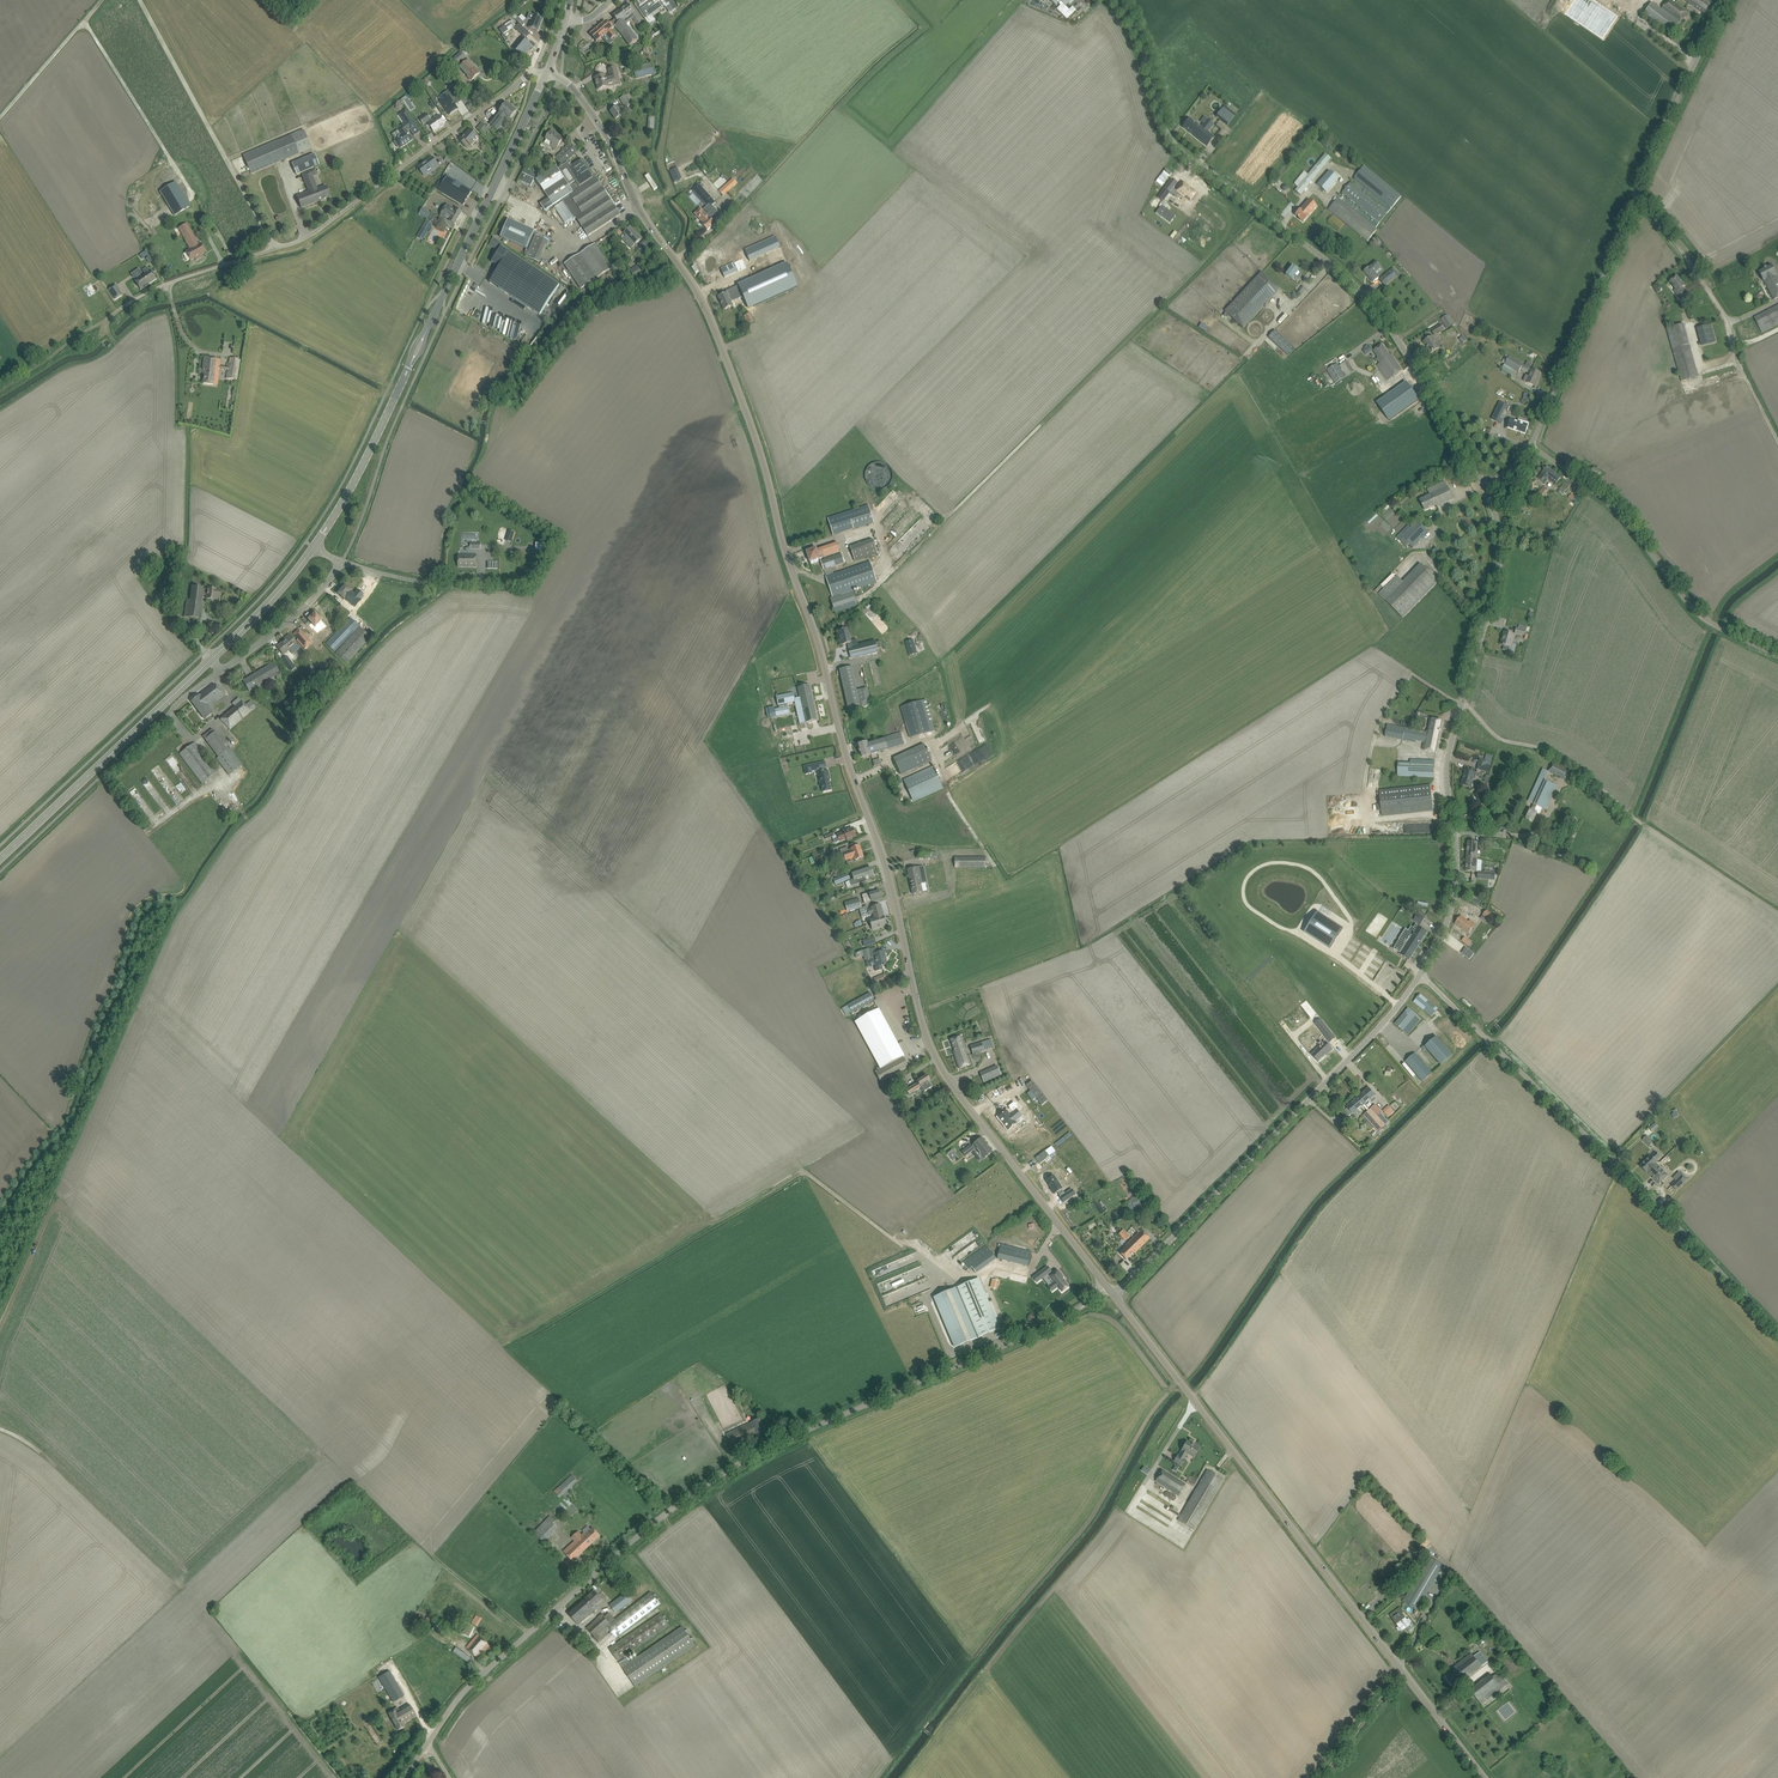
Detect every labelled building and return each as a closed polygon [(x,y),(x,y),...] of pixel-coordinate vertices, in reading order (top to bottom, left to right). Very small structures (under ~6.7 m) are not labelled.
[(636,1),(637,3),(635,5),(645,20),(650,17),(646,12),(658,4),(655,0),(637,0),(636,1)] [(669,3),(674,10),(677,9),(672,0),(655,0),(658,4),(646,12),(650,17),(652,15),(669,3)] [(1047,11),(1049,4),(1037,0),(1034,7),(1047,11)] [(1564,9),(1634,55),(1650,31),(1603,0),(1570,0),(1564,9)] [(1680,22),(1687,13),(1670,0),(1668,0),(1662,9),(1680,22)] [(1705,14),(1712,3),(1707,0),(1684,0),(1705,14)] [(524,9),(529,4),(525,1),(521,6),(524,9)] [(1671,34),(1679,24),(1652,4),(1645,14),(1671,34)] [(633,18),(638,25),(641,22),(629,5),(621,10),(629,21),(633,18)] [(618,23),(620,22),(622,26),(621,26),(626,33),(631,31),(626,23),(629,21),(621,10),(613,16),(618,23)] [(529,13),(527,18),(532,20),(529,28),(537,32),(543,18),(534,15),(529,13)] [(656,21),(652,15),(650,17),(645,20),(649,25),(656,21)] [(516,20),(519,24),(522,27),(525,24),(523,22),(519,18),(518,17),(518,18),(516,20)] [(606,21),(590,35),(597,42),(601,38),(608,46),(613,42),(610,40),(616,35),(611,30),(615,27),(614,26),(611,22),(609,24),(606,21)] [(618,23),(614,26),(615,27),(622,35),(629,46),(638,40),(631,31),(626,33),(621,26),(622,26),(620,22),(618,23)] [(530,34),(522,27),(519,24),(516,27),(515,29),(526,39),(530,34)] [(1675,33),(1679,37),(1684,30),(1680,27),(1675,33)] [(528,44),(529,43),(524,38),(514,49),(523,57),(531,47),(528,44)] [(587,50),(595,43),(592,40),(584,47),(587,50)] [(463,61),(458,55),(445,67),(450,72),(463,61)] [(460,68),(472,81),(480,73),(468,61),(460,68)] [(633,67),(636,79),(655,73),(652,62),(633,67)] [(609,69),(610,74),(606,76),(605,75),(595,78),(596,84),(597,84),(599,90),(609,87),(608,85),(612,84),(613,86),(620,84),(616,67),(609,69)] [(446,98),(441,102),(450,115),(458,109),(455,105),(462,101),(454,87),(443,94),(446,98)] [(619,99),(626,108),(632,104),(630,102),(633,100),(629,94),(626,96),(626,95),(619,99)] [(406,95),(401,98),(409,112),(414,109),(406,95)] [(489,124),(497,131),(507,118),(510,120),(517,111),(507,103),(489,124)] [(610,112),(616,120),(623,115),(620,112),(624,109),(622,105),(618,108),(617,107),(610,112)] [(1219,119),(1224,113),(1232,119),(1236,114),(1225,106),(1216,117),(1219,119)] [(399,147),(400,148),(413,140),(407,131),(410,129),(410,130),(416,126),(406,111),(400,115),(406,124),(404,126),(403,125),(398,129),(401,134),(398,135),(399,137),(395,140),(396,141),(394,142),(398,148),(399,147)] [(427,114),(420,118),(424,125),(428,122),(434,132),(438,129),(437,128),(444,123),(439,116),(432,121),(431,119),(431,120),(427,114)] [(1183,127),(1207,147),(1214,139),(1207,133),(1213,125),(1207,120),(1201,128),(1190,119),(1183,127)] [(484,135),(489,129),(482,123),(477,129),(484,135)] [(303,130),(241,153),(248,173),(310,150),(303,130)] [(462,137),(459,140),(466,147),(468,144),(471,146),(479,138),(470,130),(463,138),(462,137)] [(544,142),(556,150),(563,138),(551,131),(544,142)] [(555,158),(562,166),(573,155),(578,151),(570,143),(566,147),(555,158)] [(292,163),(297,175),(319,165),(314,154),(292,163)] [(1298,187),(1295,191),(1300,195),(1301,194),(1304,191),(1306,188),(1330,158),(1325,154),(1308,175),(1304,171),(1295,183),(1299,186),(1298,187)] [(647,161),(643,155),(639,157),(643,164),(647,161)] [(432,157),(418,168),(422,173),(425,171),(427,174),(435,168),(434,167),(438,164),(432,157)] [(573,192),(574,193),(576,192),(572,184),(591,171),(585,161),(580,161),(571,167),(568,163),(558,169),(556,167),(536,180),(549,199),(540,204),(545,211),(573,192)] [(1354,178),(1392,208),(1401,196),(1363,166),(1354,178)] [(673,182),(681,179),(677,167),(669,170),(673,182)] [(523,174),(535,179),(537,174),(526,169),(523,174)] [(311,170),(302,174),(308,192),(297,196),(301,208),(330,197),(326,186),(318,189),(313,176),(311,170)] [(574,193),(562,201),(574,219),(576,218),(588,236),(620,215),(596,178),(593,180),(592,178),(593,174),(591,171),(572,184),(576,192),(574,193)] [(1329,171),(1317,185),(1326,192),(1338,179),(1329,171)] [(649,174),(645,177),(654,190),(658,188),(649,174)] [(447,175),(438,191),(463,205),(472,190),(447,175)] [(534,180),(523,175),(520,182),(531,187),(534,180)] [(719,191),(724,196),(737,184),(732,178),(719,191)] [(175,182),(160,191),(175,215),(190,206),(175,182)] [(1167,196),(1170,192),(1176,197),(1179,194),(1184,198),(1185,197),(1190,201),(1196,193),(1189,188),(1190,187),(1183,182),(1176,191),(1173,189),(1173,188),(1168,184),(1168,185),(1162,193),(1167,196)] [(1341,193),(1379,223),(1387,213),(1350,182),(1341,193)] [(700,184),(693,190),(707,207),(709,208),(712,205),(716,202),(700,184)] [(1377,229),(1338,198),(1328,210),(1367,241),(1377,229)] [(1295,215),(1303,222),(1308,216),(1317,206),(1309,199),(1295,215)] [(447,204),(440,216),(455,225),(462,212),(457,209),(457,210),(447,204)] [(701,208),(695,214),(699,218),(701,218),(705,222),(704,223),(702,225),(707,230),(712,226),(715,224),(710,219),(709,217),(717,210),(712,205),(709,208),(707,207),(703,211),(701,208)] [(1162,205),(1157,213),(1170,223),(1176,215),(1162,205)] [(431,221),(434,215),(421,208),(417,214),(431,221)] [(535,231),(508,220),(501,237),(527,249),(535,231)] [(200,255),(206,252),(201,243),(199,245),(187,223),(179,228),(190,249),(186,252),(191,261),(195,258),(196,260),(201,257),(200,255)] [(417,237),(422,239),(428,229),(423,226),(417,237)] [(624,233),(627,236),(625,237),(628,240),(627,242),(632,247),(641,239),(630,227),(624,233)] [(775,236),(745,250),(750,261),(780,247),(775,236)] [(501,244),(492,239),(488,245),(497,250),(501,244)] [(612,269),(595,244),(565,264),(581,289),(612,269)] [(539,316),(560,285),(502,247),(492,262),(500,267),(490,282),(539,316)] [(1364,272),(1374,283),(1379,278),(1375,273),(1382,267),(1376,261),(1364,272)] [(734,263),(725,267),(729,276),(738,272),(734,263)] [(787,263),(783,265),(738,285),(738,286),(729,290),(730,292),(733,299),(734,301),(743,297),(746,303),(751,301),(754,307),(794,289),(798,287),(787,263)] [(630,270),(635,277),(643,272),(638,265),(630,270)] [(1764,281),(1774,300),(1777,298),(1777,281),(1775,276),(1776,276),(1771,265),(1759,271),(1764,281)] [(1286,275),(1297,283),(1299,280),(1294,276),(1299,270),(1293,266),(1286,275)] [(141,289),(156,279),(150,270),(149,270),(147,267),(142,270),(144,272),(134,279),(141,289)] [(1398,276),(1392,269),(1380,280),(1385,286),(1398,276)] [(1261,271),(1225,311),(1243,329),(1280,289),(1261,271)] [(1678,291),(1676,293),(1680,299),(1686,294),(1683,291),(1685,289),(1683,287),(1685,286),(1678,276),(1670,282),(1678,291)] [(121,295),(118,292),(119,291),(116,285),(109,290),(115,299),(121,295)] [(727,293),(718,297),(724,310),(733,306),(731,301),(734,300),(730,292),(727,294),(727,293)] [(553,314),(563,297),(560,295),(549,311),(553,314)] [(1762,333),(1777,325),(1777,305),(1754,317),(1762,333)] [(1268,308),(1266,311),(1274,316),(1276,314),(1268,308)] [(744,316),(748,324),(754,321),(750,313),(744,316)] [(1457,322),(1452,313),(1449,314),(1441,319),(1447,328),(1457,322)] [(1667,329),(1682,381),(1698,376),(1683,324),(1667,329)] [(1697,328),(1702,346),(1716,342),(1711,324),(1697,328)] [(1432,331),(1435,336),(1444,330),(1441,325),(1432,331)] [(1268,337),(1287,355),(1294,347),(1275,330),(1268,337)] [(1424,342),(1431,353),(1440,348),(1433,336),(1424,342)] [(1374,351),(1378,358),(1377,359),(1379,363),(1376,365),(1387,381),(1402,370),(1392,355),(1391,356),(1383,345),(1374,351)] [(1362,349),(1364,354),(1373,351),(1371,346),(1362,349)] [(204,356),(202,373),(204,373),(203,384),(214,385),(214,377),(219,377),(221,360),(204,356)] [(1509,357),(1505,364),(1518,372),(1520,368),(1530,374),(1529,376),(1526,375),(1524,381),(1526,382),(1534,386),(1536,381),(1538,382),(1537,381),(1539,378),(1541,374),(1532,370),(1523,365),(1509,357)] [(220,365),(220,369),(227,370),(226,378),(238,380),(241,360),(231,358),(230,363),(228,363),(228,367),(220,365)] [(1327,370),(1335,383),(1354,371),(1348,361),(1340,366),(1338,363),(1327,370)] [(1655,371),(1657,378),(1663,382),(1671,380),(1675,374),(1673,366),(1666,362),(1659,364),(1655,371)] [(1513,369),(1505,365),(1502,369),(1510,374),(1513,369)] [(1417,401),(1406,383),(1375,401),(1386,420),(1417,401)] [(1493,418),(1492,419),(1501,424),(1503,420),(1500,419),(1504,412),(1505,409),(1508,410),(1509,407),(1510,407),(1503,403),(1500,402),(1493,418)] [(1359,416),(1365,422),(1373,415),(1367,409),(1359,416)] [(1511,420),(1508,427),(1526,433),(1529,423),(1519,419),(1518,422),(1511,420)] [(902,479),(902,476),(901,474),(900,471),(899,469),(897,467),(895,465),(893,464),(890,464),(887,463),(885,464),(882,465),(880,466),(878,468),(876,470),(875,473),(874,475),(874,478),(874,480),(875,483),(877,485),(879,488),(881,489),(883,490),(886,491),(889,491),(892,491),(894,490),(896,488),(898,487),(900,484),(901,482),(902,479)] [(1538,478),(1545,483),(1549,479),(1556,485),(1561,477),(1547,466),(1542,473),(1538,478)] [(1601,472),(1595,468),(1592,471),(1598,476),(1601,472)] [(1428,489),(1430,495),(1420,499),(1425,510),(1436,505),(1437,506),(1454,499),(1449,488),(1448,488),(1445,481),(1428,489)] [(1559,490),(1564,494),(1571,485),(1566,481),(1559,490)] [(1539,497),(1537,498),(1541,501),(1547,492),(1546,491),(1547,489),(1544,486),(1537,495),(1539,497)] [(933,491),(927,497),(938,509),(945,502),(933,491)] [(854,509),(848,511),(854,529),(874,523),(868,505),(854,509)] [(835,515),(828,518),(828,519),(833,536),(841,533),(835,515)] [(1422,539),(1429,532),(1418,522),(1403,537),(1413,548),(1420,541),(1419,540),(1421,538),(1422,539)] [(509,530),(507,536),(513,538),(515,532),(509,530)] [(524,539),(524,550),(534,550),(535,539),(524,539)] [(849,546),(854,561),(877,554),(872,539),(849,546)] [(838,552),(835,542),(816,548),(820,558),(838,552)] [(820,558),(816,548),(806,551),(810,562),(820,558)] [(821,561),(824,569),(845,563),(842,554),(821,561)] [(477,555),(458,555),(458,567),(477,567),(477,555)] [(877,582),(870,562),(826,577),(833,597),(853,590),(877,582)] [(1378,594),(1403,618),(1439,581),(1421,564),(1403,582),(1396,575),(1378,594)] [(361,600),(363,602),(373,591),(362,582),(353,593),(351,591),(351,590),(344,584),(337,593),(344,599),(346,597),(356,606),(361,600)] [(184,617),(199,619),(202,595),(207,596),(208,589),(192,586),(190,599),(187,599),(184,617)] [(207,596),(207,599),(215,600),(215,598),(220,599),(221,591),(216,590),(208,589),(207,596)] [(833,597),(830,597),(834,609),(857,601),(853,590),(833,597)] [(153,601),(158,604),(164,594),(159,591),(153,601)] [(828,603),(823,605),(827,615),(832,612),(828,603)] [(320,632),(327,626),(315,613),(308,620),(320,632)] [(326,644),(335,652),(359,627),(350,618),(326,644)] [(336,654),(346,663),(371,637),(360,627),(336,654)] [(879,651),(876,640),(857,645),(856,640),(850,641),(847,629),(842,630),(842,631),(838,632),(839,637),(840,637),(840,640),(841,645),(848,643),(849,647),(848,647),(851,658),(879,651)] [(1504,646),(1503,650),(1509,652),(1510,647),(1511,648),(1515,635),(1504,632),(1501,645),(1504,646)] [(303,634),(298,639),(306,648),(311,643),(303,634)] [(287,639),(277,647),(283,655),(289,650),(293,654),(300,648),(296,644),(293,639),(289,635),(285,637),(287,639)] [(905,641),(909,655),(917,653),(913,639),(905,641)] [(290,661),(286,664),(291,671),(296,668),(290,661)] [(282,677),(277,668),(274,663),(243,681),(249,692),(276,676),(277,679),(282,677)] [(840,670),(849,712),(861,709),(871,705),(867,689),(857,691),(852,667),(840,670)] [(291,673),(286,675),(289,683),(295,681),(291,673)] [(209,708),(224,696),(215,684),(192,701),(205,719),(213,713),(209,708)] [(798,688),(800,697),(795,698),(793,693),(776,697),(778,705),(795,702),(800,724),(817,720),(809,685),(798,688)] [(230,730),(251,711),(242,701),(241,701),(239,698),(232,703),(235,707),(220,719),(230,730)] [(935,730),(926,699),(901,707),(910,738),(935,730)] [(775,709),(776,716),(789,713),(787,705),(785,705),(785,707),(775,709)] [(1436,753),(1442,721),(1431,719),(1429,732),(1426,731),(1426,733),(1388,725),(1385,736),(1403,740),(1403,738),(1424,743),(1423,750),(1436,753)] [(858,745),(861,758),(872,755),(871,754),(904,744),(901,733),(868,742),(858,745)] [(967,738),(937,754),(941,762),(971,746),(967,738)] [(180,754),(202,784),(217,773),(194,743),(180,754)] [(923,746),(894,759),(901,774),(930,761),(923,746)] [(243,765),(230,748),(216,758),(229,775),(243,765)] [(1487,761),(1481,759),(1478,769),(1489,772),(1490,767),(1486,765),(1487,761)] [(1434,777),(1435,761),(1410,760),(1410,763),(1398,763),(1398,776),(1434,777)] [(1565,780),(1569,770),(1553,762),(1549,771),(1543,769),(1528,801),(1534,804),(1532,809),(1530,809),(1526,818),(1533,821),(1538,812),(1535,811),(1537,805),(1546,810),(1557,786),(1545,780),(1549,772),(1565,780)] [(819,763),(810,765),(811,771),(818,770),(818,772),(817,772),(820,785),(821,785),(823,792),(831,791),(829,780),(830,780),(828,771),(825,771),(824,768),(820,769),(819,763)] [(903,779),(913,801),(942,788),(933,766),(903,779)] [(1462,785),(1471,788),(1475,772),(1466,770),(1462,785)] [(145,778),(141,782),(145,787),(150,784),(145,778)] [(1379,791),(1382,816),(1433,811),(1431,785),(1379,791)] [(844,831),(844,832),(837,835),(840,841),(847,839),(848,841),(853,839),(852,838),(856,836),(853,828),(844,831)] [(1468,842),(1467,858),(1477,859),(1478,842),(1468,842)] [(847,847),(840,850),(842,854),(844,853),(844,856),(841,857),(843,862),(846,861),(847,863),(851,862),(850,859),(854,858),(855,860),(858,859),(864,857),(860,846),(854,848),(848,850),(847,847)] [(932,853),(932,850),(920,849),(919,858),(936,859),(936,853),(932,853)] [(826,860),(834,857),(831,850),(821,853),(822,856),(822,857),(823,857),(824,860),(826,859),(826,860)] [(955,858),(955,868),(986,867),(985,857),(955,858)] [(1467,858),(1466,871),(1477,872),(1477,859),(1467,858)] [(908,870),(913,894),(923,892),(921,884),(927,883),(923,866),(908,870)] [(846,883),(847,888),(851,886),(867,881),(866,878),(874,876),(872,868),(852,874),(854,879),(849,881),(850,881),(846,883)] [(834,880),(836,885),(850,879),(848,874),(834,880)] [(1310,895),(1313,899),(1330,882),(1326,878),(1310,895)] [(867,894),(868,896),(863,898),(864,903),(881,898),(879,890),(867,894)] [(1471,894),(1468,899),(1480,905),(1482,900),(1471,894)] [(845,903),(848,912),(861,908),(859,899),(845,903)] [(875,920),(875,921),(879,920),(879,918),(884,917),(881,906),(879,905),(871,908),(872,909),(868,910),(867,906),(859,909),(862,917),(873,914),(875,920)] [(1420,911),(1414,920),(1421,924),(1427,915),(1420,911)] [(1481,918),(1487,923),(1493,916),(1487,911),(1481,918)] [(1343,928),(1318,912),(1305,932),(1330,949),(1343,928)] [(1408,938),(1408,937),(1407,936),(1408,933),(1407,933),(1408,931),(1381,913),(1367,934),(1398,954),(1398,953),(1409,960),(1419,945),(1408,938)] [(887,926),(884,917),(879,918),(879,920),(875,921),(875,920),(870,921),(873,930),(887,926)] [(1472,922),(1462,919),(1460,926),(1461,926),(1457,936),(1465,939),(1469,929),(1470,929),(1472,922)] [(1419,926),(1414,934),(1411,933),(1408,931),(1407,933),(1408,933),(1407,936),(1408,937),(1408,938),(1419,945),(1427,932),(1419,926)] [(863,941),(864,947),(876,943),(874,937),(863,941)] [(884,970),(883,966),(887,965),(887,964),(886,965),(884,956),(885,956),(884,952),(871,954),(870,949),(863,950),(855,954),(856,958),(864,957),(865,960),(875,958),(877,967),(876,967),(877,971),(884,970)] [(1388,955),(1351,1017),(1366,1026),(1404,965),(1388,955)] [(1265,960),(1266,977),(1281,976),(1281,959),(1265,960)] [(873,978),(876,985),(887,980),(884,973),(873,978)] [(842,1008),(845,1015),(851,1012),(852,1012),(874,1000),(870,993),(848,1005),(842,1008)] [(1438,1009),(1420,993),(1413,1001),(1432,1017),(1438,1009)] [(1272,998),(1267,1002),(1281,1023),(1284,1021),(1282,1018),(1284,1017),(1272,998)] [(874,1001),(870,1003),(872,1007),(868,1008),(870,1012),(877,1009),(874,1001)] [(1408,1035),(1421,1019),(1408,1008),(1395,1024),(1408,1035)] [(855,1022),(881,1068),(875,1071),(881,1082),(883,1085),(888,1083),(886,1079),(888,1078),(891,1084),(898,1081),(894,1075),(909,1067),(903,1057),(904,1056),(879,1009),(855,1022)] [(1336,1038),(1321,1019),(1315,1023),(1330,1042),(1336,1038)] [(961,1036),(951,1040),(955,1051),(953,1051),(959,1069),(971,1065),(968,1055),(967,1055),(961,1036)] [(1437,1037),(1425,1047),(1442,1065),(1453,1055),(1437,1037)] [(1312,1055),(1319,1062),(1326,1055),(1327,1055),(1333,1049),(1325,1041),(1316,1050),(1316,1051),(1312,1055)] [(975,1048),(972,1049),(974,1055),(984,1051),(984,1050),(981,1042),(974,1045),(974,1046),(975,1048)] [(1432,1073),(1416,1054),(1406,1062),(1423,1081),(1432,1073)] [(990,1068),(983,1071),(988,1081),(994,1078),(990,1068)] [(917,1081),(918,1083),(906,1090),(909,1095),(920,1088),(921,1090),(922,1090),(924,1092),(933,1087),(929,1081),(930,1080),(927,1076),(917,1081)] [(1359,1097),(1365,1104),(1375,1095),(1369,1088),(1359,1097)] [(1348,1108),(1345,1110),(1350,1116),(1353,1113),(1353,1114),(1365,1104),(1359,1097),(1347,1107),(1348,1108)] [(1375,1104),(1371,1108),(1378,1116),(1383,1122),(1385,1124),(1386,1124),(1384,1122),(1386,1120),(1380,1113),(1382,1112),(1375,1104)] [(1395,1112),(1389,1105),(1383,1110),(1389,1117),(1395,1112)] [(1363,1115),(1378,1131),(1385,1124),(1383,1122),(1378,1116),(1371,1108),(1363,1115)] [(1021,1117),(1016,1110),(1010,1115),(1007,1111),(999,1118),(1008,1130),(1017,1124),(1015,1122),(1021,1117)] [(1655,1123),(1649,1128),(1653,1132),(1659,1127),(1655,1123)] [(1643,1139),(1649,1146),(1653,1143),(1646,1136),(1643,1139)] [(961,1152),(965,1157),(974,1150),(975,1152),(977,1151),(983,1159),(992,1152),(982,1138),(971,1146),(971,1145),(961,1152)] [(946,1154),(953,1162),(958,1157),(952,1150),(946,1154)] [(1640,1166),(1647,1173),(1657,1162),(1656,1161),(1661,1156),(1656,1152),(1652,1156),(1651,1156),(1640,1166)] [(1647,1173),(1647,1172),(1651,1175),(1652,1174),(1654,1176),(1653,1177),(1659,1184),(1668,1175),(1656,1163),(1657,1162),(1647,1173)] [(1060,1197),(1064,1203),(1076,1195),(1072,1189),(1065,1194),(1062,1189),(1063,1189),(1054,1175),(1046,1180),(1051,1189),(1050,1189),(1054,1194),(1057,1192),(1060,1197)] [(1672,1185),(1676,1190),(1687,1179),(1683,1175),(1672,1185)] [(1130,1200),(1134,1207),(1142,1202),(1138,1195),(1130,1200)] [(939,1245),(965,1226),(961,1220),(934,1239),(939,1245)] [(1120,1253),(1126,1260),(1134,1253),(1135,1254),(1150,1239),(1142,1230),(1126,1246),(1127,1247),(1120,1253)] [(1120,1234),(1126,1241),(1130,1236),(1124,1230),(1120,1234)] [(966,1259),(976,1273),(996,1259),(986,1245),(966,1259)] [(997,1259),(1028,1266),(1031,1252),(1001,1245),(997,1259)] [(1047,1266),(1032,1277),(1036,1283),(1051,1271),(1047,1266)] [(882,1296),(886,1307),(934,1287),(929,1286),(929,1284),(927,1278),(908,1285),(905,1285),(912,1282),(909,1282),(910,1277),(912,1282),(915,1280),(914,1277),(915,1271),(914,1269),(894,1277),(893,1281),(892,1282),(891,1285),(896,1286),(897,1288),(900,1289),(882,1296)] [(1053,1282),(1047,1286),(1051,1292),(1057,1288),(1058,1287),(1062,1292),(1069,1286),(1062,1278),(1063,1277),(1057,1269),(1048,1277),(1053,1282)] [(955,1347),(999,1329),(978,1279),(934,1297),(955,1347)] [(765,1431),(763,1426),(760,1419),(751,1423),(726,1434),(730,1441),(732,1446),(740,1443),(740,1442),(743,1440),(744,1441),(765,1431)] [(1193,1445),(1191,1444),(1187,1441),(1182,1450),(1179,1456),(1178,1456),(1174,1461),(1182,1466),(1186,1460),(1184,1459),(1188,1454),(1194,1457),(1200,1448),(1194,1444),(1193,1445)] [(1156,1482),(1179,1496),(1186,1484),(1163,1470),(1156,1482)] [(1178,1520),(1195,1530),(1221,1485),(1224,1480),(1208,1470),(1205,1475),(1178,1520)] [(554,1491),(560,1498),(578,1481),(572,1475),(554,1491)] [(534,1533),(543,1542),(557,1527),(553,1524),(555,1521),(550,1516),(534,1533)] [(575,1541),(563,1552),(572,1562),(600,1536),(593,1528),(586,1535),(584,1533),(582,1535),(575,1541)] [(1402,1602),(1417,1610),(1443,1566),(1428,1557),(1402,1602)] [(602,1599),(598,1595),(594,1591),(568,1614),(578,1625),(595,1610),(593,1608),(602,1599)] [(603,1617),(588,1630),(596,1639),(608,1629),(609,1631),(616,1638),(660,1604),(651,1592),(609,1624),(604,1618),(603,1618),(603,1617)] [(610,1605),(616,1613),(632,1601),(626,1593),(610,1605)] [(1398,1625),(1402,1630),(1410,1624),(1404,1616),(1405,1615),(1400,1608),(1392,1614),(1395,1617),(1393,1618),(1397,1623),(1398,1623),(1399,1625),(1398,1625)] [(415,1618),(442,1637),(447,1628),(420,1610),(415,1618)] [(609,1649),(618,1661),(669,1626),(661,1613),(609,1649)] [(472,1623),(478,1626),(482,1618),(476,1615),(472,1623)] [(624,1660),(619,1663),(622,1668),(635,1686),(695,1645),(682,1627),(627,1664),(624,1660)] [(466,1648),(477,1657),(484,1650),(486,1651),(490,1646),(477,1634),(466,1648)] [(393,1642),(390,1641),(386,1641),(384,1642),(382,1644),(380,1647),(379,1649),(379,1653),(381,1655),(382,1658),(385,1659),(388,1660),(391,1660),(394,1658),(396,1657),(397,1654),(398,1651),(398,1648),(397,1645),(395,1643),(393,1642)] [(1459,1667),(1468,1678),(1486,1664),(1478,1653),(1473,1656),(1471,1653),(1460,1662),(1462,1665),(1459,1667)] [(1453,1668),(1455,1670),(1448,1676),(1456,1687),(1468,1678),(1459,1667),(1462,1665),(1460,1662),(1453,1668)] [(379,1677),(393,1702),(404,1696),(389,1671),(379,1677)] [(1470,1690),(1482,1704),(1506,1686),(1496,1674),(1493,1677),(1490,1674),(1470,1690)] [(394,1710),(389,1713),(398,1730),(404,1727),(402,1724),(416,1716),(409,1704),(399,1710),(397,1707),(394,1709),(394,1710)]
